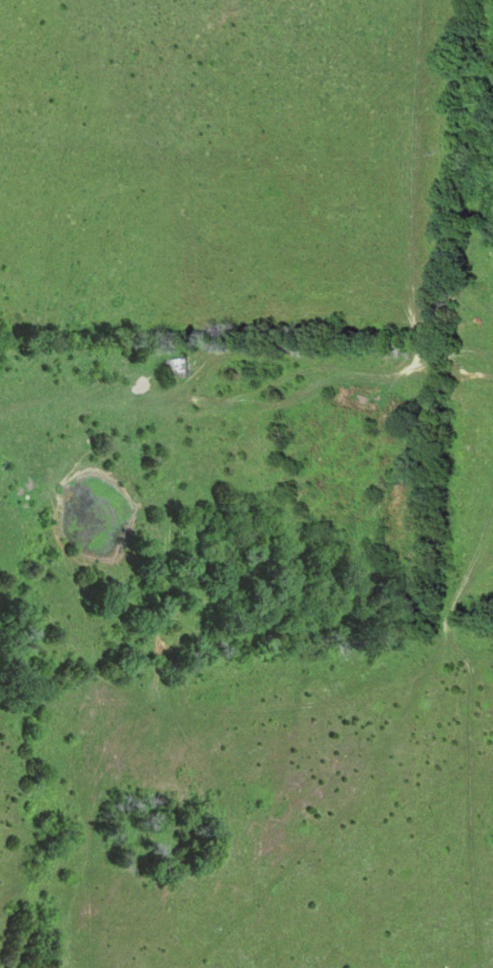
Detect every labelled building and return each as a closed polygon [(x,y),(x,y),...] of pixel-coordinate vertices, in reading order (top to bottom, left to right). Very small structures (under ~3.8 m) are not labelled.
[(173,358),(173,377),(193,377),(193,358),(173,358)]
